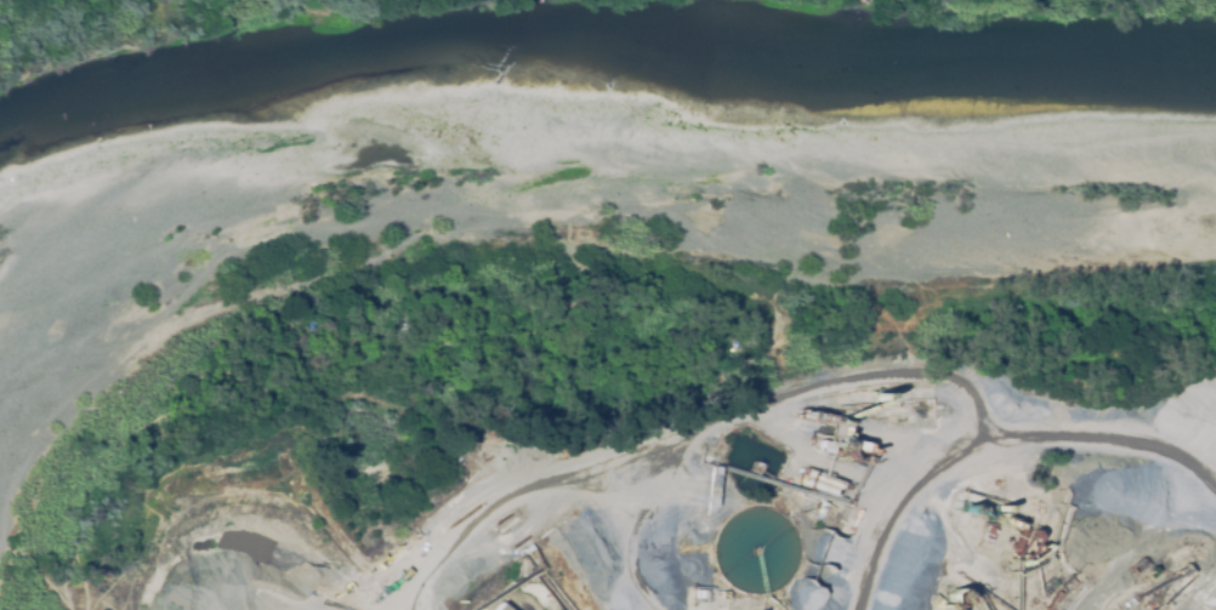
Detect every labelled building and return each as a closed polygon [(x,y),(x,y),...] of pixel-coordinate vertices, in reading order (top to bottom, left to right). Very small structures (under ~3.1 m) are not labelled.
[(1023,496),(1045,504),(1039,520),(1017,512),(1023,496)] [(583,513),(555,536),(551,531),(578,508),(583,513)] [(994,528),(989,542),(981,540),(985,525),(994,528)] [(532,548),(524,553),(521,549),(528,545),(532,548)] [(1059,585),(1045,599),(1040,593),(1055,580),(1059,585)] [(501,602),(493,609),(510,609),(501,602)]
